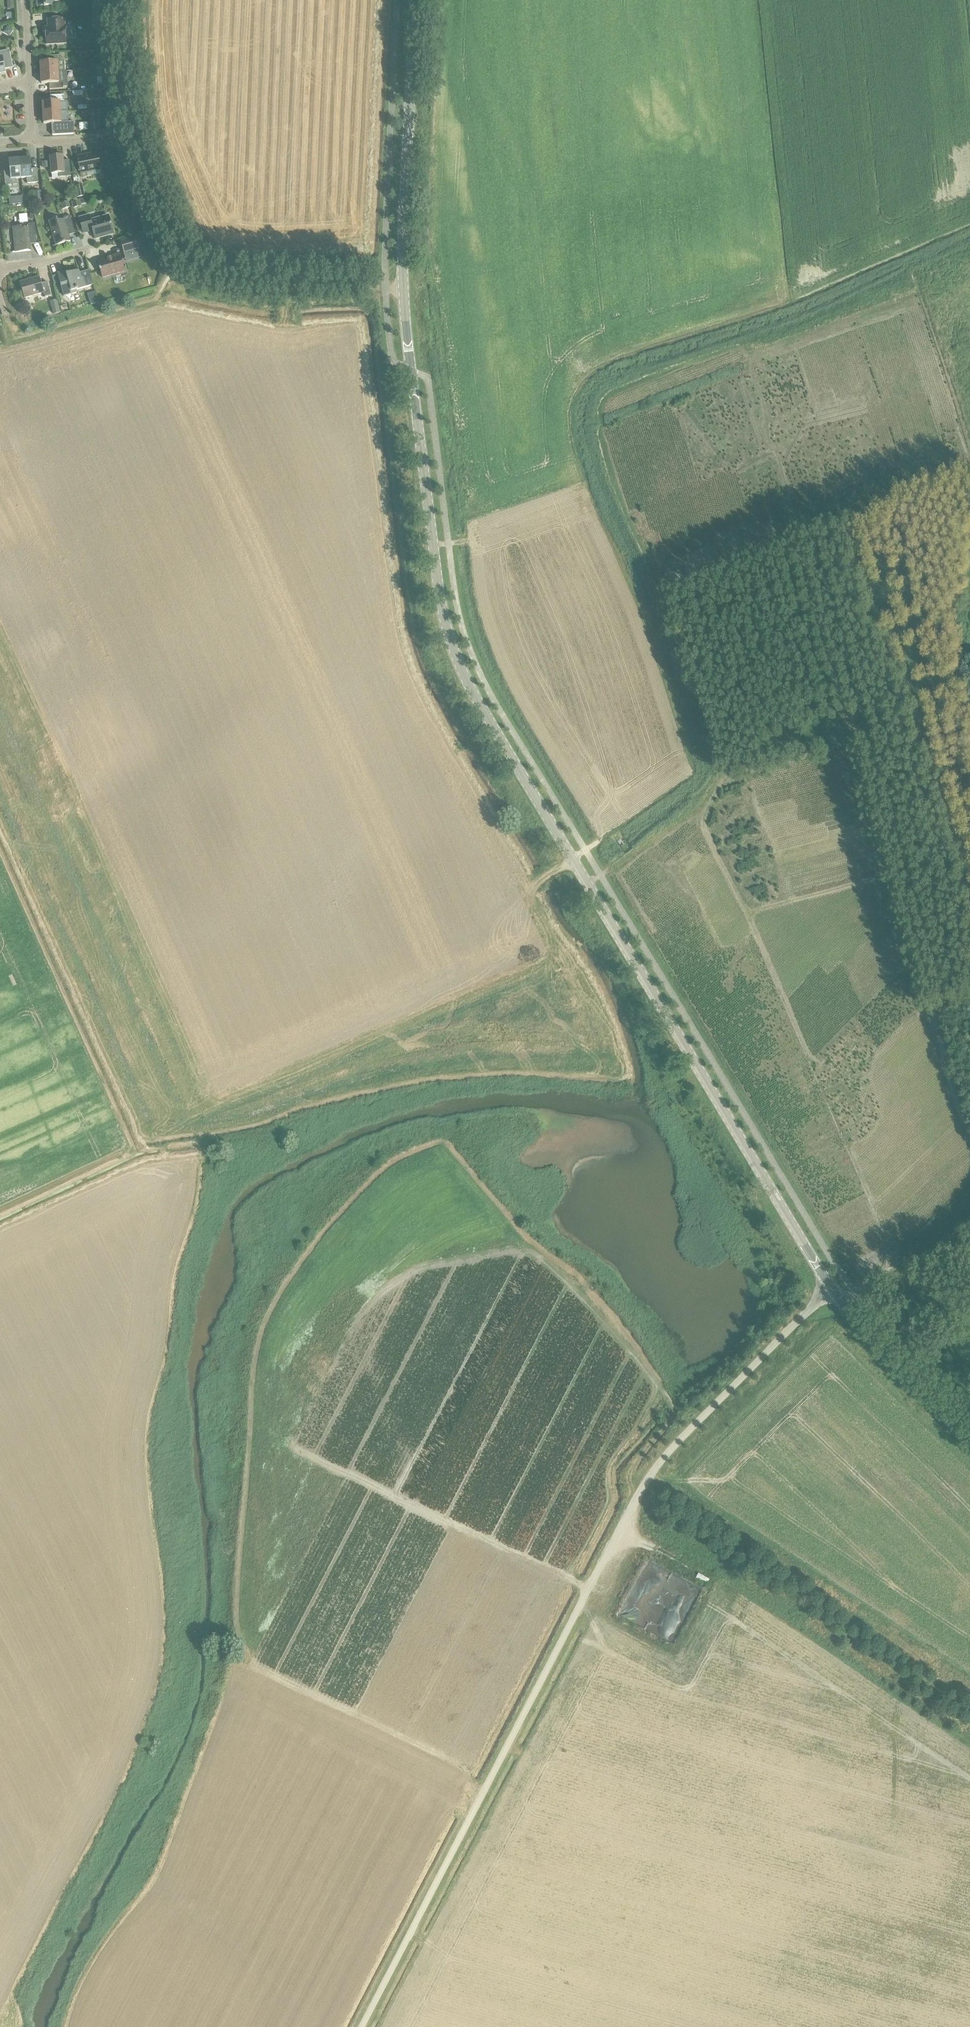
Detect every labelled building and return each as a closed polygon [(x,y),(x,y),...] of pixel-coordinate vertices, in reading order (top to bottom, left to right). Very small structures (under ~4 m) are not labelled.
[(66,44),(65,18),(48,19),(48,28),(45,28),(46,45),(66,44)] [(7,26),(3,32),(9,36),(13,30),(7,26)] [(5,72),(5,69),(13,68),(9,50),(0,52),(0,73),(5,72)] [(40,62),(41,73),(65,72),(65,61),(62,61),(62,55),(48,56),(48,62),(40,62)] [(65,72),(41,73),(41,84),(49,83),(50,89),(64,89),(63,83),(66,83),(65,72)] [(43,102),(43,113),(68,112),(67,101),(64,101),(64,95),(50,96),(50,102),(43,102)] [(68,112),(43,113),(44,124),(52,123),(52,136),(75,134),(74,122),(69,122),(68,112)] [(77,157),(81,176),(95,174),(94,171),(101,169),(98,153),(77,157)] [(50,156),(51,174),(59,173),(59,178),(71,176),(70,160),(64,161),(63,155),(50,156)] [(30,158),(20,159),(21,178),(27,178),(27,184),(39,183),(37,169),(31,169),(30,158)] [(21,178),(20,159),(9,160),(10,171),(4,172),(5,186),(17,185),(16,179),(21,178)] [(83,187),(76,189),(78,198),(84,196),(83,187)] [(41,191),(34,191),(35,201),(42,201),(41,191)] [(22,197),(9,198),(10,205),(23,204),(22,197)] [(93,231),(95,239),(114,234),(108,215),(91,221),(89,215),(79,218),(84,233),(93,231)] [(49,222),(56,246),(65,243),(71,241),(68,233),(75,231),(70,216),(63,218),(64,220),(58,222),(57,219),(49,222)] [(21,229),(21,227),(13,227),(16,252),(31,251),(30,242),(37,242),(35,224),(28,224),(28,228),(21,229)] [(136,237),(121,242),(124,253),(139,249),(136,237)] [(100,270),(102,278),(125,271),(120,254),(112,256),(112,257),(98,261),(99,268),(100,271),(100,270)] [(66,271),(57,274),(58,276),(60,282),(64,296),(72,294),(72,291),(94,285),(89,270),(80,273),(79,270),(67,274),(66,271)] [(20,282),(24,298),(44,293),(45,297),(51,295),(47,282),(41,284),(39,277),(20,282)] [(91,305),(98,303),(95,292),(88,294),(91,305)] [(57,299),(50,301),(53,314),(60,312),(57,299)] [(709,1582),(712,1576),(699,1571),(697,1577),(709,1582)]
